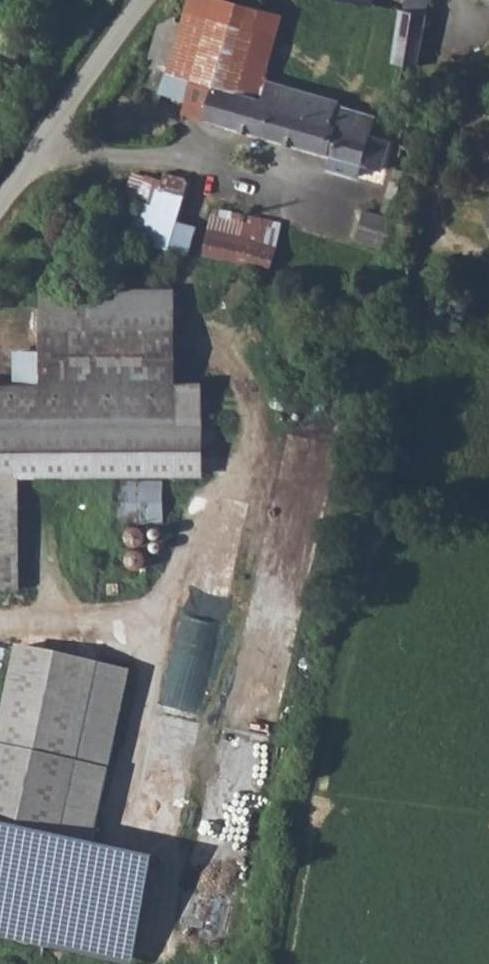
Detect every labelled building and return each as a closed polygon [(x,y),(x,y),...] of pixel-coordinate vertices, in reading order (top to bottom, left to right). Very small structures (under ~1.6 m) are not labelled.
[(197,126),(209,89),(241,98),(248,81),(263,16),(200,0),(184,0),(180,19),(158,37),(147,79),(161,86),(158,100),(182,108),(178,122),(197,126)] [(361,9),(363,0),(321,0),(321,1),(361,9)] [(373,12),(397,16),(387,67),(407,73),(421,5),(400,0),(376,0),(373,12)] [(488,20),(488,0),(466,0),(488,20)] [(197,126),(319,162),(334,112),(320,108),(322,102),(248,81),(241,98),(209,89),(197,126)] [(319,162),(355,172),(376,178),(385,153),(365,147),(373,123),(334,112),(319,162)] [(353,254),(381,260),(407,156),(391,151),(374,225),(361,222),(353,254)] [(319,162),(313,180),(350,189),(355,172),(319,162)] [(182,188),(155,179),(132,246),(159,253),(182,188)] [(479,230),(488,232),(488,192),(479,230)] [(262,286),(273,244),(201,221),(188,263),(262,286)] [(159,383),(161,292),(29,293),(30,353),(8,353),(9,387),(0,387),(0,474),(186,471),(185,383),(159,383)] [(102,525),(152,525),(151,484),(103,484),(102,525)] [(72,764),(83,664),(4,654),(0,687),(0,755),(72,764)] [(83,664),(72,764),(0,755),(0,832),(97,843),(118,668),(83,664)] [(211,789),(186,878),(239,893),(263,803),(211,789)]
